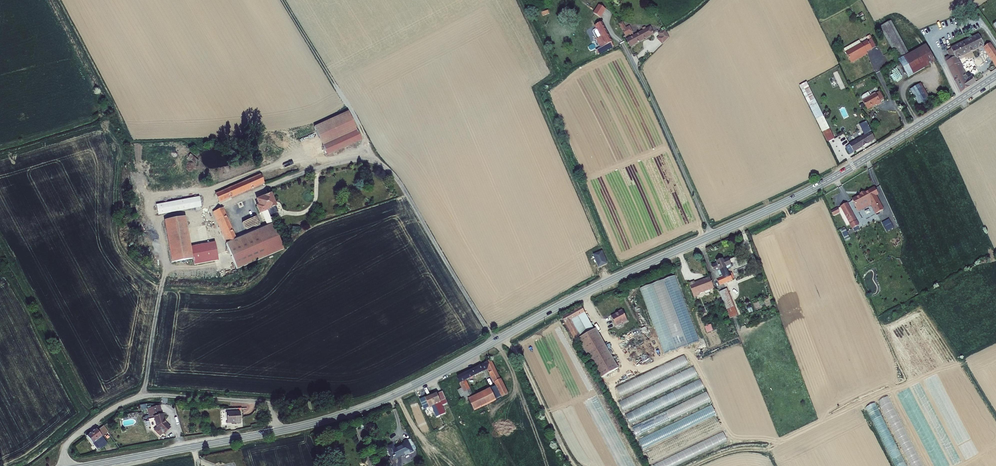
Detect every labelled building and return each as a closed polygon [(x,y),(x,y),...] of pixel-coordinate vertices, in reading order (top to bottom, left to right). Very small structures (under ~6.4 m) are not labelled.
[(594,8),(600,13),(606,5),(599,0),(594,8)] [(896,56),(904,51),(885,17),(877,21),(896,56)] [(609,44),(611,43),(600,18),(594,21),(595,24),(592,26),(591,27),(594,34),(598,44),(592,46),(594,51),(605,46),(609,44)] [(624,28),(622,26),(620,27),(618,22),(616,23),(619,30),(622,36),(627,34),(629,37),(624,40),(626,44),(627,46),(628,45),(650,35),(647,29),(644,30),(642,27),(640,28),(641,32),(631,36),(627,27),(624,28)] [(664,44),(670,38),(666,30),(661,33),(663,35),(660,37),(664,44)] [(960,93),(976,82),(974,77),(969,79),(958,56),(984,45),(978,33),(951,45),(951,48),(947,50),(949,55),(945,57),(960,93)] [(876,39),(872,41),(876,49),(880,47),(876,39)] [(876,49),(872,41),(866,44),(865,44),(858,48),(856,44),(847,49),(849,52),(855,63),(861,60),(860,59),(870,53),(870,52),(876,49)] [(984,47),(995,67),(995,51),(990,42),(984,47)] [(896,60),(902,70),(903,72),(929,55),(922,44),(906,54),(904,51),(896,56),(898,59),(896,60)] [(902,70),(896,60),(891,63),(895,70),(897,73),(902,70)] [(904,87),(914,102),(924,95),(914,80),(904,87)] [(835,138),(807,81),(799,85),(828,141),(835,138)] [(863,99),(868,109),(872,107),(873,106),(877,104),(877,105),(881,103),(880,100),(884,98),(879,90),(875,92),(871,94),(866,97),(865,97),(864,98),(863,98),(863,99)] [(311,121),(312,123),(353,121),(345,105),(311,121)] [(359,132),(353,121),(312,123),(326,149),(359,132)] [(867,135),(847,147),(845,149),(849,155),(875,141),(868,126),(864,128),(867,135)] [(198,161),(191,154),(188,158),(195,165),(198,161)] [(260,174),(215,193),(219,203),(264,183),(260,174)] [(874,196),(877,194),(873,187),(851,199),(856,208),(868,202),(875,214),(881,211),(878,205),(874,196)] [(276,206),(271,193),(263,196),(255,199),(257,205),(255,206),(259,214),(262,213),(270,210),(269,209),(276,207),(276,206)] [(199,197),(156,204),(158,215),(201,207),(199,197)] [(839,206),(848,224),(846,225),(848,229),(855,226),(844,203),(839,206)] [(223,207),(212,212),(222,235),(224,239),(226,243),(237,239),(223,207)] [(278,212),(276,207),(269,209),(270,210),(262,213),(267,226),(271,224),(272,224),(269,216),(278,212)] [(218,260),(215,242),(191,246),(185,216),(164,220),(171,263),(193,259),(194,265),(218,260)] [(237,239),(226,243),(237,270),(284,249),(271,224),(267,226),(237,239)] [(608,264),(603,254),(594,257),(599,268),(608,264)] [(737,256),(729,259),(734,271),(748,265),(746,260),(740,262),(737,256)] [(731,268),(728,259),(721,262),(720,261),(715,263),(715,264),(711,266),(715,276),(721,274),(720,272),(725,269),(726,270),(731,268)] [(731,274),(717,280),(718,285),(719,286),(733,280),(731,274)] [(676,276),(641,288),(663,355),(699,343),(676,276)] [(687,283),(691,296),(697,294),(696,292),(711,287),(708,276),(692,282),(692,281),(687,283)] [(727,296),(720,299),(721,302),(725,313),(728,319),(729,318),(732,325),(739,322),(727,296)] [(562,317),(574,340),(576,339),(592,331),(580,308),(562,317)] [(621,314),(617,316),(618,317),(610,320),(614,329),(621,326),(621,327),(626,326),(621,314)] [(704,327),(706,333),(713,331),(711,324),(704,327)] [(592,331),(576,339),(585,355),(589,353),(592,357),(598,354),(596,350),(603,346),(594,331),(592,331)] [(589,353),(585,355),(598,379),(616,370),(603,346),(596,350),(598,354),(592,357),(589,353)] [(513,389),(496,356),(489,360),(506,393),(513,389)] [(619,395),(689,367),(685,357),(615,385),(619,395)] [(479,366),(463,375),(465,378),(471,391),(478,388),(472,377),(489,368),(486,362),(479,366)] [(621,409),(698,378),(694,369),(638,391),(639,394),(618,402),(621,409)] [(628,421),(705,391),(701,381),(624,412),(628,421)] [(502,397),(502,395),(496,385),(474,396),(480,409),(493,402),(497,400),(502,397)] [(442,390),(436,393),(443,408),(446,407),(443,401),(446,399),(442,390)] [(443,408),(436,393),(429,396),(433,405),(436,403),(439,410),(443,408)] [(909,465),(921,465),(891,396),(881,400),(909,465)] [(894,465),(906,465),(877,402),(867,407),(894,465)] [(147,409),(148,415),(149,418),(153,417),(156,427),(156,428),(153,430),(160,437),(163,434),(164,435),(171,428),(166,423),(165,423),(165,421),(160,405),(147,409)] [(232,407),(229,407),(228,418),(236,419),(232,407)] [(243,408),(232,407),(236,419),(242,420),(243,408)] [(642,447),(717,417),(712,407),(638,437),(642,447)] [(635,436),(672,421),(668,411),(631,426),(635,436)] [(718,421),(645,450),(648,459),(722,430),(718,421)] [(88,435),(86,436),(93,444),(98,452),(108,444),(102,437),(108,432),(104,426),(101,428),(97,431),(95,429),(88,435)] [(728,444),(724,434),(652,462),(654,465),(669,465),(728,444)] [(398,440),(392,443),(398,456),(410,450),(411,452),(419,448),(413,435),(409,437),(410,439),(400,444),(398,440)]
